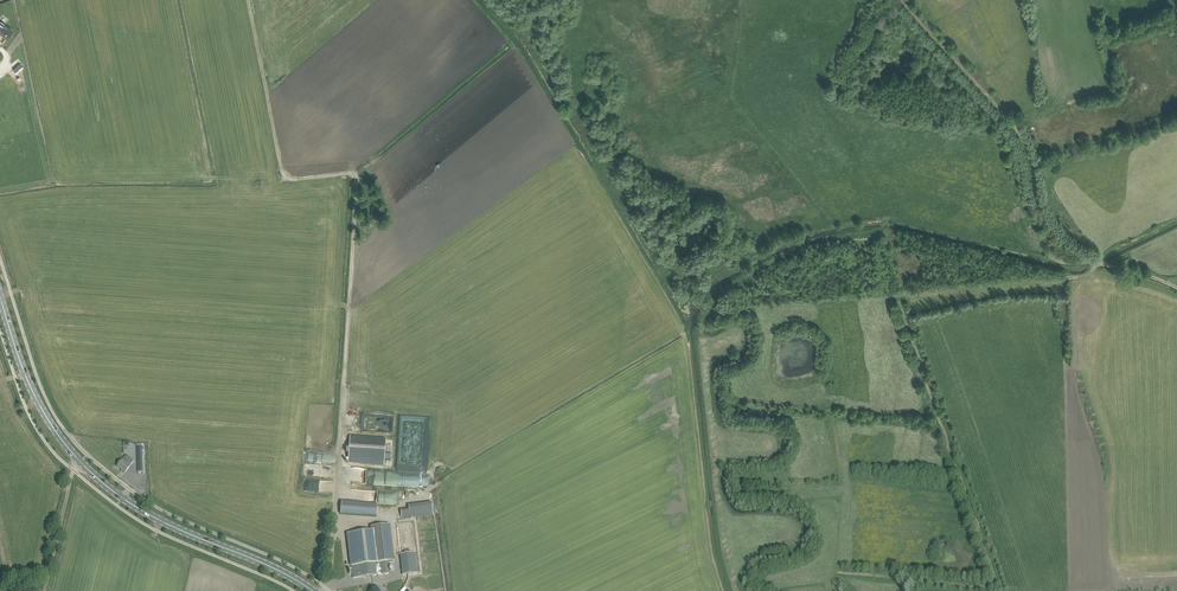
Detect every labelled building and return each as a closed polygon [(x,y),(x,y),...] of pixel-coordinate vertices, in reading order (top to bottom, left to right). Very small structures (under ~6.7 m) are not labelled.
[(3,35),(5,32),(6,32),(7,31),(6,31),(8,28),(4,24),(5,23),(4,23),(1,21),(1,20),(0,21),(0,33),(3,35)] [(350,436),(348,463),(384,465),(386,439),(350,436)] [(323,461),(323,452),(304,452),(303,461),(323,461)] [(134,461),(126,455),(123,459),(122,459),(117,466),(121,470),(120,471),(124,474),(130,467),(130,466),(134,461)] [(314,474),(314,468),(310,468),(310,464),(303,464),(302,474),(314,474)] [(348,467),(347,481),(390,484),(391,473),(371,471),(372,469),(348,467)] [(329,480),(302,479),(301,490),(329,490),(329,480)] [(383,494),(383,503),(393,503),(393,495),(383,494)] [(341,502),(340,514),(376,517),(377,504),(341,502)] [(432,502),(408,505),(409,508),(410,517),(433,514),(433,513),(432,507),(432,502)] [(389,574),(388,561),(394,561),(390,524),(370,527),(371,530),(348,533),(353,578),(389,574)] [(418,573),(416,552),(400,554),(402,574),(418,573)]
